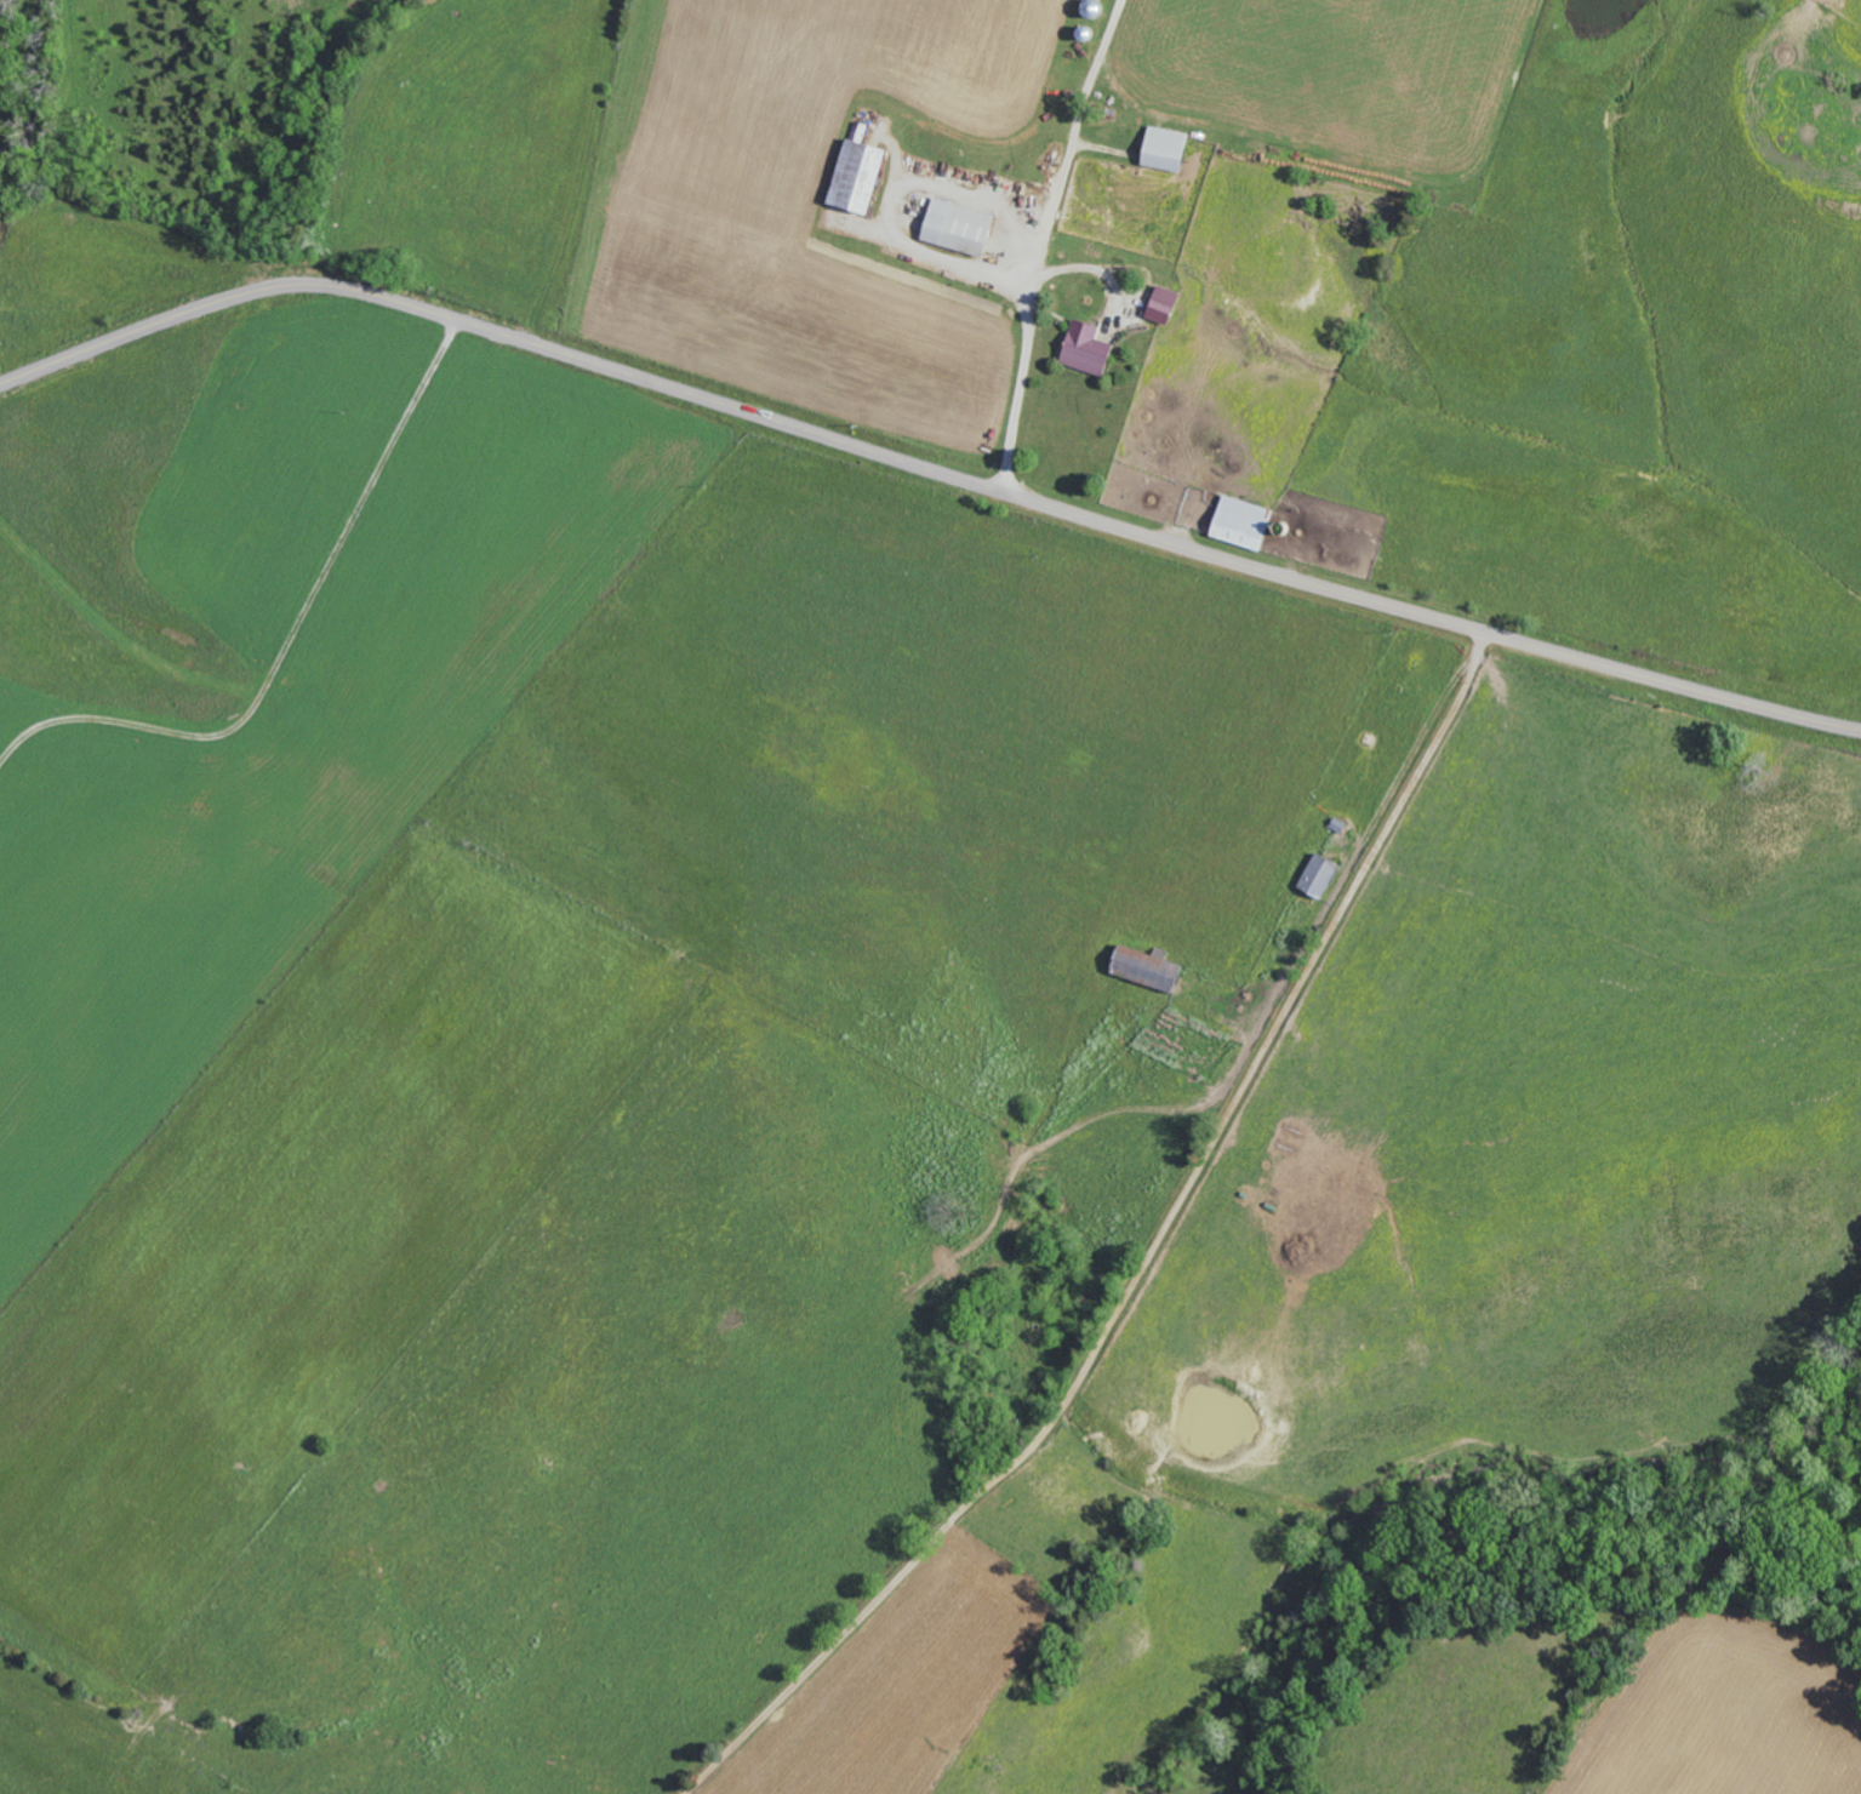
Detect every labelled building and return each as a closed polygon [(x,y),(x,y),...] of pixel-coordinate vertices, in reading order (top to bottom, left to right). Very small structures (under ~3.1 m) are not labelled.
[(1193,131),(1153,127),(1148,166),(1189,171),(1193,131)] [(876,214),(895,148),(852,136),(833,202),(876,214)] [(1001,214),(938,197),(926,240),(990,257),(1001,214)] [(1184,291),(1162,285),(1158,296),(1152,294),(1146,317),(1174,325),(1184,291)] [(1112,373),(1118,342),(1101,339),(1104,324),(1076,319),(1067,365),(1112,373)] [(1268,551),(1280,509),(1228,495),(1217,537),(1268,551)] [(1304,886),(1328,899),(1347,865),(1322,851),(1304,886)] [(1119,975),(1181,994),(1190,965),(1128,945),(1119,975)]
